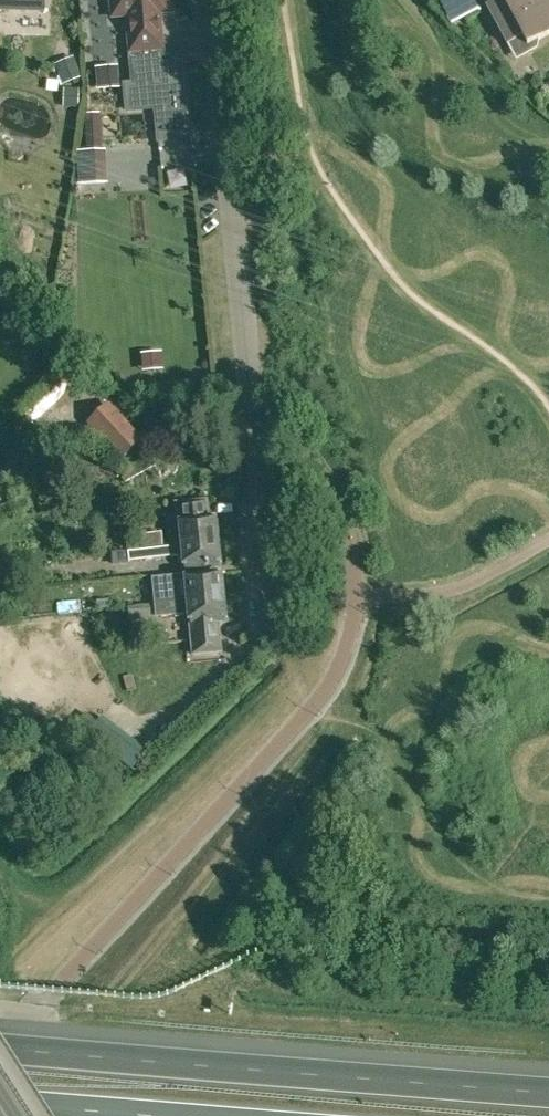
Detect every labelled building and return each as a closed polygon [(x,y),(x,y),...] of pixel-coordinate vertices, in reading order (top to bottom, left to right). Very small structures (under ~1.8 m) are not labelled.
[(114,2),(115,0),(127,10),(131,52),(163,49),(160,13),(168,12),(167,0),(112,0),(114,2)] [(488,7),(517,60),(538,48),(536,45),(548,38),(548,0),(501,0),(488,7)] [(195,141),(188,54),(187,52),(130,57),(133,88),(154,86),(159,144),(195,141)] [(72,81),(79,78),(82,77),(77,66),(58,74),(63,85),(72,81)] [(118,67),(97,69),(98,89),(119,88),(118,67)] [(79,88),(64,88),(64,107),(79,107),(79,88)] [(85,112),(87,152),(101,151),(99,111),(85,112)] [(104,151),(101,151),(87,152),(79,153),(81,183),(106,182),(104,151)] [(146,405),(142,425),(151,427),(155,407),(146,405)] [(103,435),(126,460),(145,442),(136,433),(119,417),(107,406),(91,424),(103,435)] [(151,451),(122,467),(130,480),(159,465),(151,451)] [(209,518),(207,501),(173,504),(174,515),(169,516),(172,544),(217,539),(216,518),(209,518)] [(163,533),(143,535),(144,546),(164,543),(163,533)] [(220,564),(217,539),(172,544),(172,549),(161,550),(128,554),(129,562),(162,558),(173,557),(185,556),(186,567),(220,564)] [(221,574),(187,576),(187,578),(154,580),(156,602),(223,597),(222,590),(225,589),(224,577),(222,577),(221,574)] [(176,603),(168,603),(156,604),(157,618),(190,616),(193,655),(220,653),(218,621),(225,621),(223,599),(176,603)]
